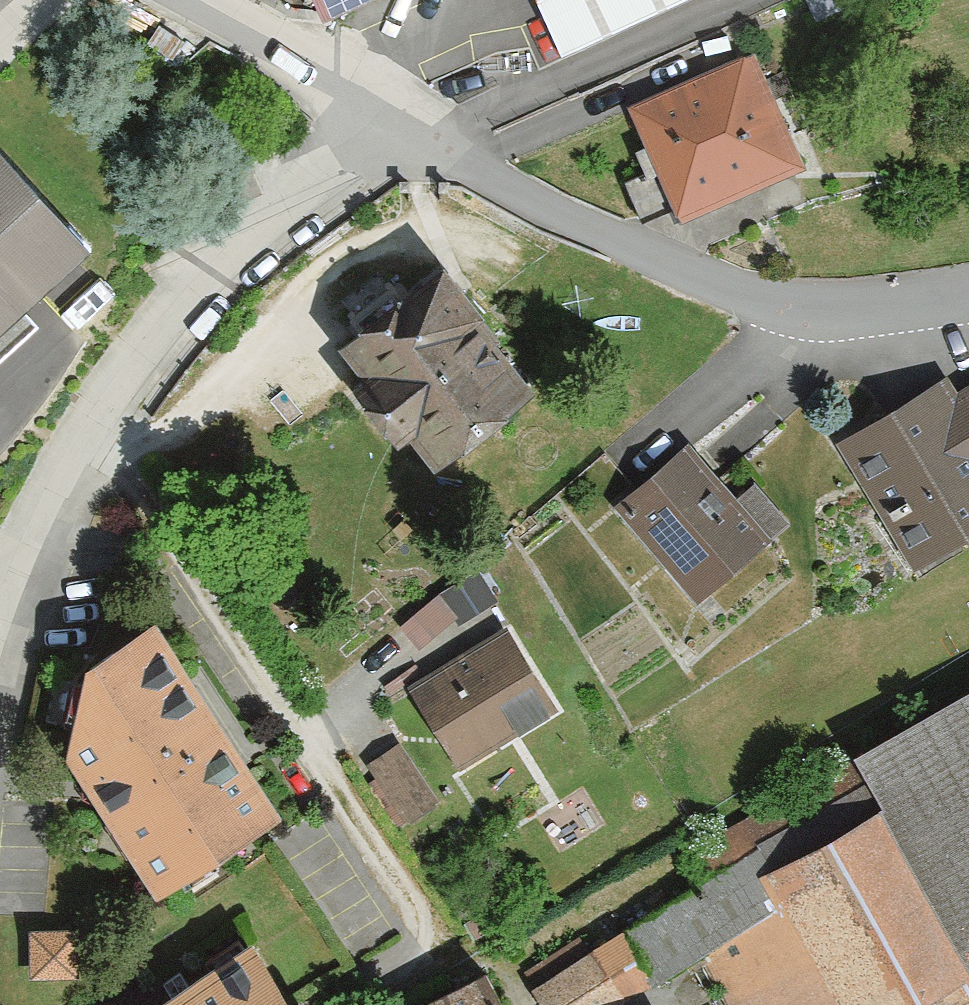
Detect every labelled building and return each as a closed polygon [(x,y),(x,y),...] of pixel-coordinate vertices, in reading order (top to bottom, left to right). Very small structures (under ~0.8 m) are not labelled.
[(324,14),(356,0),(318,0),(324,14)] [(564,50),(675,0),(541,0),(564,50)] [(634,106),(684,218),(802,166),(753,54),(634,106)] [(88,243),(0,151),(0,327),(88,243)] [(342,350),(437,465),(530,389),(475,321),(482,315),(442,267),(342,350)] [(913,564),(968,532),(968,386),(956,394),(948,379),(841,441),(913,564)] [(689,448),(620,507),(698,597),(788,519),(756,482),(735,500),(689,448)] [(496,597),(477,568),(405,615),(423,643),(496,597)] [(69,756),(157,893),(281,814),(155,620),(85,665),(69,756)] [(414,686),(462,763),(555,706),(507,628),(414,686)] [(933,989),(942,1004),(968,988),(968,686),(692,850),(709,879),(623,930),(624,931),(535,983),(548,1004),(607,1004),(651,979),(652,981),(700,953),(731,1004),(906,1004),(933,989)] [(399,744),(370,762),(408,823),(438,804),(399,744)] [(34,976),(78,975),(77,925),(33,926),(34,976)] [(246,942),(151,1004),(288,1004),(246,942)] [(482,969),(418,1004),(502,1004),(482,969)]
